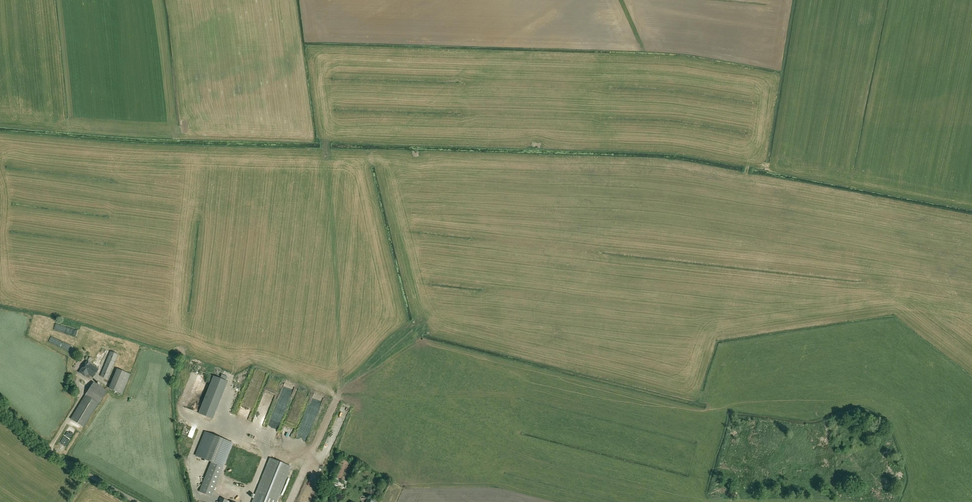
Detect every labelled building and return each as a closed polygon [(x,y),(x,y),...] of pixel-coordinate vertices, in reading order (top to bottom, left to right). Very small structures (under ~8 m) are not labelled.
[(111,351),(101,376),(108,379),(118,354),(111,351)] [(87,373),(94,377),(99,369),(90,363),(91,362),(90,361),(92,358),(90,356),(80,372),(85,375),(87,373)] [(119,369),(111,389),(123,394),(131,374),(119,369)] [(213,373),(201,411),(214,416),(227,377),(213,373)] [(76,380),(77,378),(73,377),(72,378),(70,378),(68,384),(74,386),(76,380)] [(86,395),(99,403),(99,404),(107,391),(93,382),(85,395),(86,395)] [(84,427),(99,403),(86,395),(71,419),(84,427)] [(71,429),(65,438),(70,441),(76,433),(71,429)] [(233,443),(206,432),(196,456),(211,462),(200,491),(211,496),(233,443)] [(256,492),(252,501),(276,501),(290,466),(270,458),(256,492)] [(305,499),(303,501),(311,501),(314,494),(307,491),(304,499),(305,499)]
